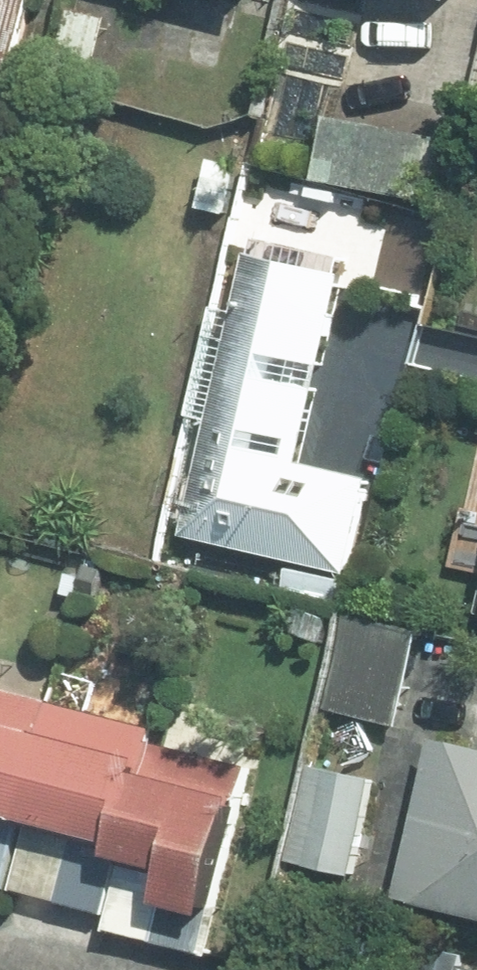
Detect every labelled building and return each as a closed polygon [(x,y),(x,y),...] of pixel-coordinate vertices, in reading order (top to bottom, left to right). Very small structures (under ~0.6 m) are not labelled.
[(54,0),(0,0),(0,228),(54,0)] [(275,12),(278,0),(218,0),(275,12)] [(407,11),(476,24),(476,0),(409,0),(407,11)] [(455,148),(337,127),(325,195),(443,216),(455,148)] [(300,474),(342,272),(247,252),(186,544),(350,578),(369,488),(300,474)] [(396,729),(419,637),(347,619),(324,711),(396,729)] [(134,866),(129,885),(186,898),(178,930),(229,942),(257,826),(245,823),(256,781),(155,756),(160,738),(0,700),(0,834),(134,866)] [(444,741),(402,906),(476,925),(476,749),(444,741)] [(373,773),(310,759),(284,869),(348,884),(373,773)]
